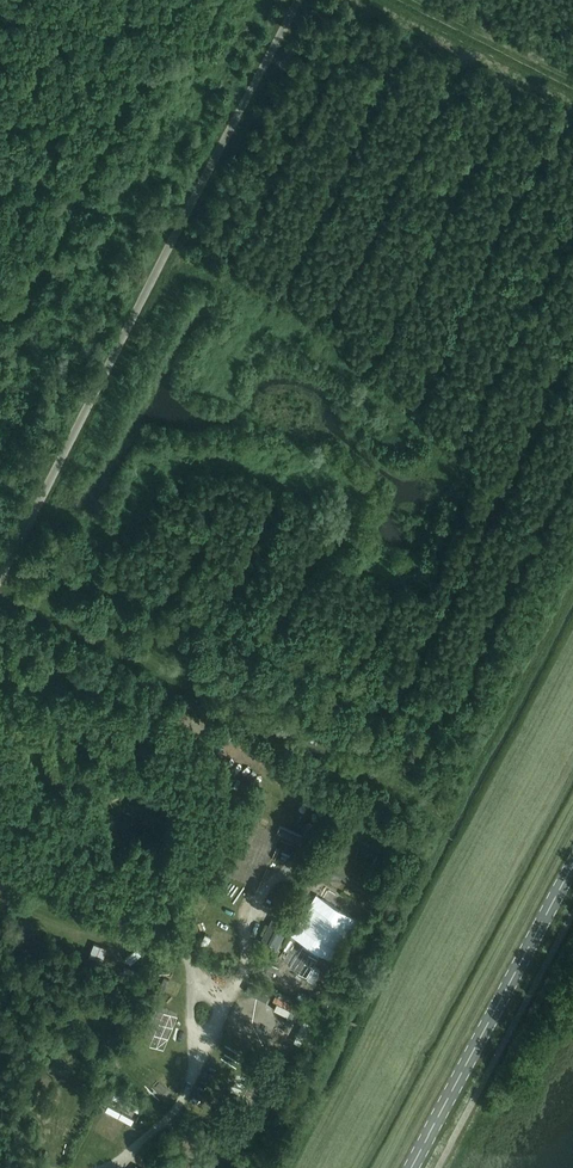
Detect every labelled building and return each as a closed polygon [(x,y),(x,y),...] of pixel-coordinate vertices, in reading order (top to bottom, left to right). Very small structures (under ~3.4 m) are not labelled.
[(265,853),(274,854),(277,837),(261,835),(259,844),(266,845),(265,853)] [(285,927),(274,921),(263,942),(275,948),(285,927)]
